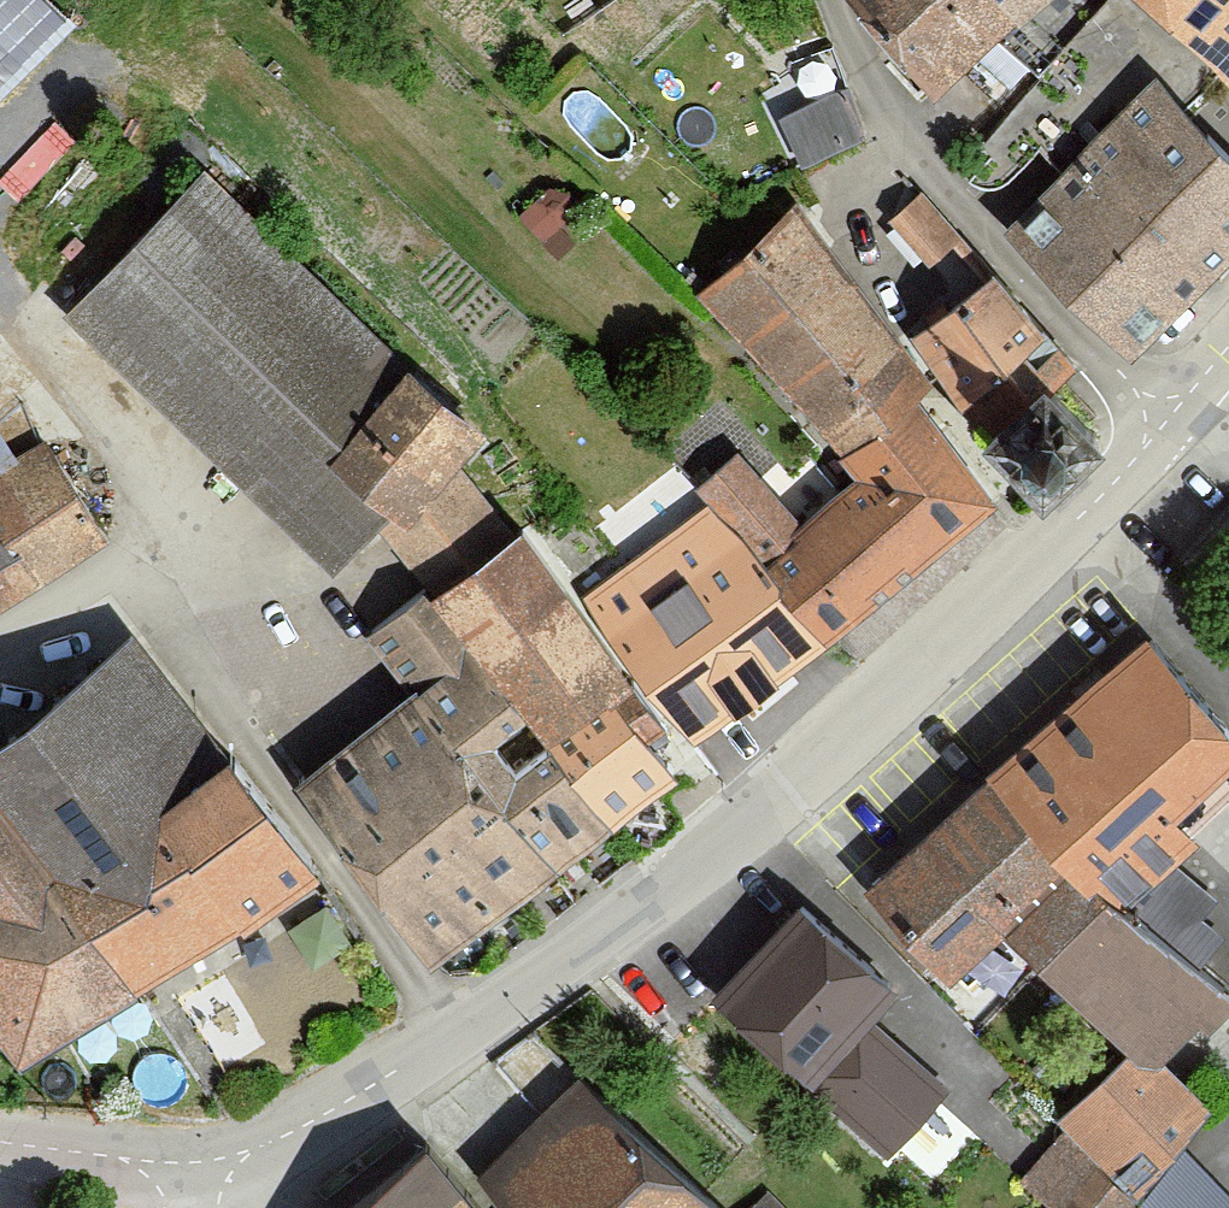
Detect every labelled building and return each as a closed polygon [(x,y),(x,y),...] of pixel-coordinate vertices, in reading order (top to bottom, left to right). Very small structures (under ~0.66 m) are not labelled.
[(47,0),(0,0),(0,96),(71,22),(47,0)] [(1060,0),(863,0),(946,97),(1060,0)] [(1228,72),(1228,0),(1161,0),(1228,72)] [(1135,343),(1228,249),(1228,150),(1154,76),(1010,218),(1135,343)] [(215,163),(70,311),(340,575),(485,427),(215,163)] [(919,187),(894,220),(939,254),(964,220),(919,187)] [(825,423),(911,348),(792,214),(707,288),(825,423)] [(988,423),(1070,360),(1000,271),(918,334),(988,423)] [(869,474),(775,557),(840,639),(1010,495),(947,424),(963,409),(911,348),(825,423),(869,474)] [(1130,431),(1070,360),(988,423),(1052,498),(1130,431)] [(0,469),(0,617),(117,548),(52,438),(0,469)] [(705,742),(840,639),(775,557),(752,532),(791,498),(748,449),(706,486),(715,496),(588,582),(654,671),(705,742)] [(712,764),(650,678),(536,521),(528,527),(485,473),(436,512),(477,564),(436,591),(619,831),(712,764)] [(446,962),(619,831),(436,591),(373,633),(417,686),(306,781),(446,962)] [(1131,892),(1228,798),(1228,703),(1157,627),(1005,761),(1131,892)] [(148,980),(260,919),(181,795),(97,682),(0,746),(0,781),(148,980)] [(181,795),(260,919),(337,870),(258,746),(181,795)] [(1145,1042),(1169,1062),(1228,997),(1228,987),(1131,892),(1005,761),(876,886),(997,1016),(1056,961),(1145,1042)] [(148,980),(0,781),(0,1019),(25,1057),(148,980)] [(992,1145),(883,1032),(920,991),(808,891),(716,994),(828,1093),(836,1084),(941,1194),(992,1145)] [(1145,1042),(1062,1115),(1096,1153),(1051,1207),(1138,1207),(1148,1196),(1137,1186),(1220,1110),(1169,1062),(1145,1042)] [(584,1078),(488,1185),(514,1207),(729,1207),(584,1078)] [(437,1147),(366,1207),(490,1207),(437,1147)]
